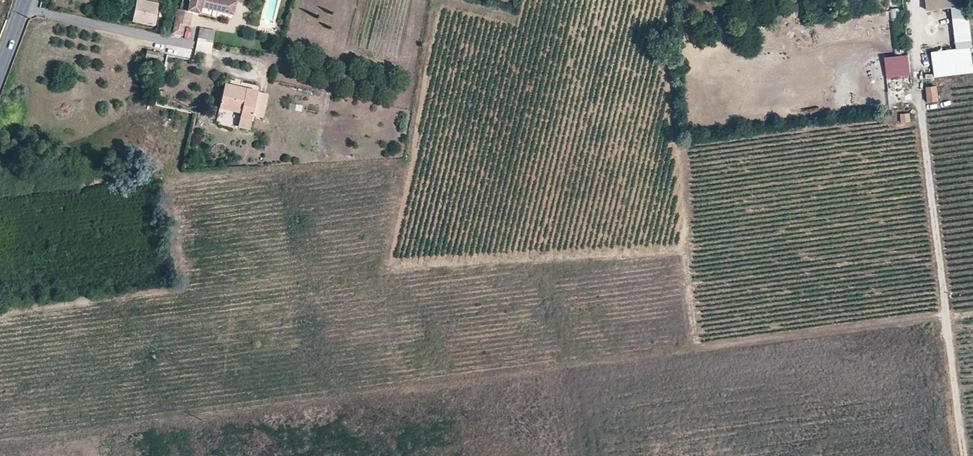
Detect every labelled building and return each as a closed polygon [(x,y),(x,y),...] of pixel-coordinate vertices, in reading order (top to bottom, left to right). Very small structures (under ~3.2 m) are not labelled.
[(135,1),(131,21),(153,26),(157,4),(147,2),(147,0),(130,0),(135,1)] [(180,10),(178,9),(172,33),(183,35),(185,25),(183,24),(186,12),(192,13),(194,6),(187,5),(185,4),(185,1),(182,0),(181,4),(180,10)] [(236,0),(188,0),(187,5),(194,6),(196,6),(194,13),(199,14),(201,7),(233,14),(236,0)] [(900,8),(890,10),(892,22),(902,20),(900,8)] [(185,25),(190,25),(192,13),(186,12),(183,24),(185,25)] [(148,50),(146,58),(158,61),(160,55),(157,54),(158,52),(148,50)] [(909,56),(885,58),(886,79),(910,78),(909,56)] [(239,119),(252,121),(253,116),(263,118),(269,94),(225,84),(219,108),(241,113),(239,119)] [(936,86),(926,88),(928,102),(937,100),(936,86)] [(909,114),(900,115),(902,124),(910,122),(909,114)] [(250,129),(252,121),(239,119),(238,126),(250,129)]
